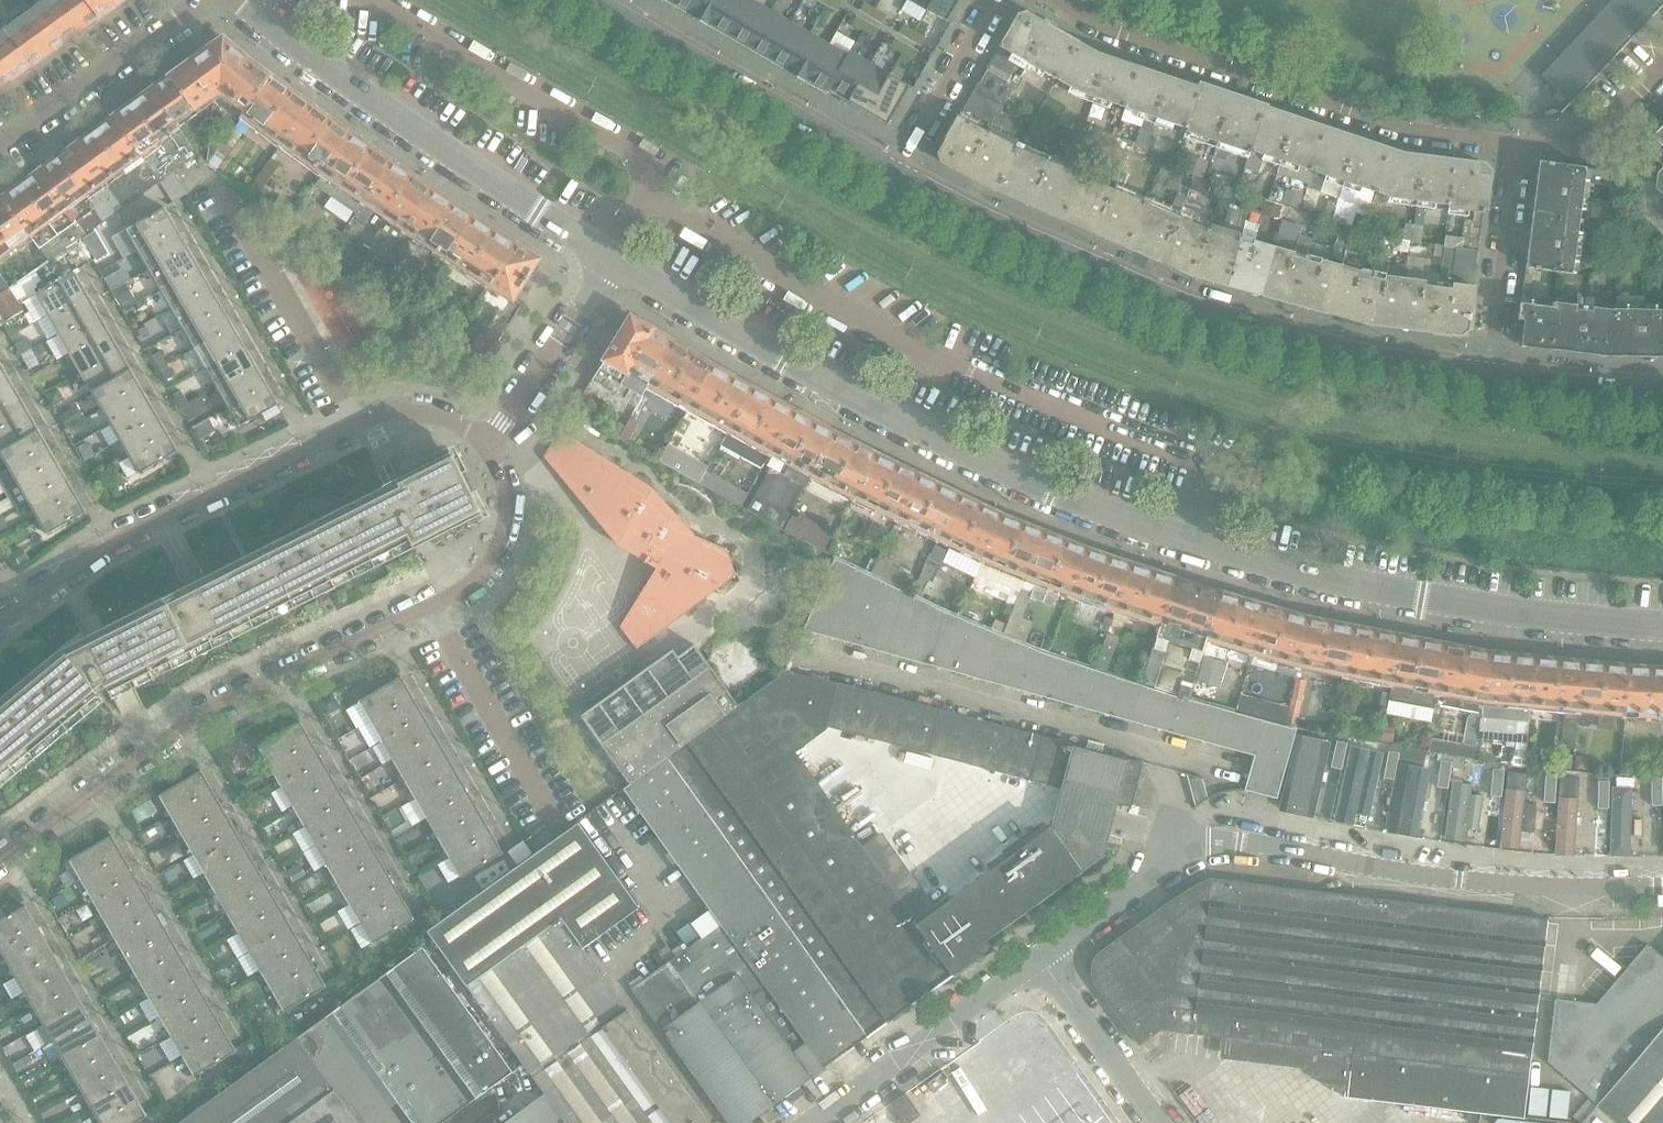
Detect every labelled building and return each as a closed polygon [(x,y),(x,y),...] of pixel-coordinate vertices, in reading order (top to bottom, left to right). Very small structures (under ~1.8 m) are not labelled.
[(8,0),(5,0),(1,3),(8,12),(13,8),(8,0)] [(90,0),(42,0),(41,1),(55,20),(61,15),(77,34),(102,16),(90,0)] [(102,16),(124,0),(90,0),(102,16)] [(699,0),(673,0),(671,5),(690,16),(699,0)] [(725,0),(699,0),(690,16),(709,27),(725,0)] [(750,1),(749,0),(725,0),(709,27),(729,39),(750,1)] [(841,4),(835,0),(828,0),(825,5),(837,11),(839,7),(841,4)] [(932,0),(907,0),(926,11),(932,0)] [(959,0),(932,0),(926,11),(946,22),(959,0)] [(1641,29),(1622,11),(1632,0),(1611,0),(1540,76),(1569,103),(1560,112),(1561,114),(1641,29)] [(1662,5),(1662,0),(1632,0),(1622,11),(1641,29),(1662,5)] [(28,70),(77,34),(61,15),(55,20),(41,1),(6,26),(20,44),(13,50),(28,70)] [(748,50),(769,12),(750,1),(729,39),(748,50)] [(870,17),(875,9),(863,2),(859,10),(870,17)] [(882,23),(886,16),(875,9),(870,17),(882,23)] [(1057,80),(1079,41),(1026,11),(1018,13),(1000,43),(1000,44),(999,46),(999,47),(986,70),(986,71),(1002,80),(1016,57),(1057,80)] [(768,61),(789,23),(769,12),(748,50),(768,61)] [(862,30),(867,23),(855,16),(851,24),(862,30)] [(787,72),(808,35),(789,23),(768,61),(787,72)] [(874,37),(878,29),(867,23),(862,30),(874,37)] [(909,39),(914,32),(903,25),(898,33),(909,39)] [(13,50),(20,44),(6,26),(0,30),(0,88),(1,89),(28,70),(13,50)] [(920,46),(925,38),(914,32),(909,39),(920,46)] [(806,84),(828,46),(808,35),(787,72),(806,84)] [(244,111),(269,75),(253,63),(239,51),(223,37),(223,38),(223,37),(149,91),(174,126),(214,96),(225,97),(244,111)] [(901,53),(906,45),(895,39),(890,46),(901,53)] [(1124,108),(1138,66),(1098,52),(1079,41),(1057,80),(1079,93),(1124,108)] [(912,59),(917,52),(906,45),(901,53),(912,59)] [(829,91),(847,57),(828,46),(806,84),(826,95),(829,91)] [(848,102),(869,64),(850,53),(847,57),(829,91),(848,102)] [(867,113),(889,75),(869,64),(848,102),(867,113)] [(1186,129),(1200,87),(1138,66),(1124,108),(1145,115),(1135,143),(1115,137),(1111,147),(1142,157),(1145,148),(1152,130),(1162,133),(1165,122),(1186,129)] [(1014,87),(1002,80),(986,71),(980,82),(997,92),(1007,98),(1014,87)] [(283,146),(311,105),(269,75),(244,111),(241,115),(283,146)] [(887,125),(908,87),(889,75),(867,113),(887,125)] [(990,103),(997,92),(980,82),(979,83),(978,83),(972,92),(990,103)] [(1249,153),(1264,108),(1265,107),(1201,85),(1200,87),(1186,129),(1185,132),(1217,143),(1214,152),(1215,153),(1224,156),(1227,146),(1244,152),(1249,153)] [(195,157),(181,132),(180,133),(174,126),(149,91),(112,117),(159,181),(193,157),(193,158),(194,158),(195,157)] [(322,175),(350,133),(335,122),(311,105),(283,146),(322,175)] [(1020,120),(1025,111),(1013,106),(1009,115),(1020,120)] [(1311,172),(1326,129),(1264,108),(1249,153),(1243,169),(1258,173),(1264,156),(1281,161),(1278,171),(1294,176),(1297,167),(1311,172)] [(1019,148),(989,133),(958,116),(937,153),(939,162),(996,191),(1019,148)] [(159,181),(112,117),(93,131),(140,195),(159,181)] [(1652,136),(1651,136),(1641,147),(1662,167),(1656,173),(1654,188),(1662,197),(1662,124),(1652,136)] [(223,162),(242,134),(234,128),(224,142),(214,155),(223,162)] [(1375,193),(1387,150),(1326,129),(1311,172),(1313,172),(1307,188),(1320,193),(1326,177),(1375,193)] [(140,195),(93,131),(75,144),(123,208),(140,195)] [(356,215),(392,162),(373,149),(350,133),(322,175),(323,175),(315,186),(356,215)] [(1111,147),(1115,137),(1103,133),(1099,143),(1111,147)] [(214,155),(224,142),(210,136),(206,164),(208,165),(214,155)] [(123,208),(75,144),(55,158),(103,222),(123,208)] [(1061,219),(1080,175),(1019,148),(996,191),(1061,219)] [(1448,206),(1453,161),(1402,155),(1387,150),(1375,193),(1391,199),(1416,202),(1414,225),(1412,243),(1421,244),(1426,203),(1448,206)] [(103,222),(55,158),(37,171),(84,235),(103,222)] [(1483,212),(1489,171),(1484,165),(1453,161),(1448,206),(1448,209),(1467,211),(1466,220),(1464,220),(1464,221),(1482,223),(1483,212)] [(404,231),(433,190),(392,162),(356,215),(354,217),(365,224),(374,211),(394,224),(388,233),(381,228),(368,245),(373,248),(370,254),(376,259),(365,274),(373,280),(383,266),(404,231)] [(1583,184),(1585,168),(1539,162),(1537,178),(1535,192),(1534,199),(1532,215),(1578,220),(1583,184)] [(1610,187),(1612,172),(1585,168),(1583,184),(1610,187)] [(84,235),(37,171),(19,185),(67,248),(84,235)] [(1126,247),(1145,203),(1121,192),(1129,175),(1121,172),(1114,189),(1080,175),(1061,219),(1126,247)] [(1228,188),(1231,181),(1214,174),(1211,181),(1228,188)] [(1194,177),(1189,189),(1206,194),(1210,182),(1194,177)] [(67,248),(19,185),(0,198),(29,236),(32,239),(48,261),(67,248)] [(446,260),(473,218),(433,190),(404,231),(446,260)] [(1299,209),(1303,195),(1285,190),(1281,204),(1299,209)] [(1208,230),(1178,217),(1186,198),(1177,194),(1169,213),(1145,203),(1126,247),(1189,274),(1191,275),(1208,230)] [(289,223),(298,209),(280,197),(271,211),(289,223)] [(0,198),(0,257),(29,236),(0,198)] [(1278,220),(1282,206),(1264,201),(1261,215),(1278,220)] [(1331,221),(1336,205),(1328,202),(1322,218),(1331,221)] [(1339,223),(1345,207),(1336,205),(1331,221),(1339,223)] [(136,251),(176,228),(164,207),(126,229),(126,230),(124,231),(125,232),(127,231),(138,249),(136,250),(136,251)] [(1571,275),(1574,251),(1578,220),(1532,215),(1530,230),(1527,251),(1525,269),(1571,275)] [(489,287),(515,244),(473,218),(446,260),(489,287)] [(1443,248),(1444,248),(1478,251),(1482,223),(1464,221),(1462,238),(1445,236),(1443,248)] [(334,241),(340,233),(326,223),(315,240),(331,251),(337,243),(334,241)] [(1412,243),(1414,225),(1405,224),(1403,242),(1409,243),(1412,243)] [(149,269),(187,247),(176,228),(136,251),(138,250),(149,269)] [(1227,285),(1239,242),(1240,239),(1209,230),(1208,230),(1191,275),(1227,285)] [(1362,323),(1372,277),(1371,277),(1375,258),(1352,252),(1354,246),(1357,236),(1350,234),(1347,244),(1346,244),(1345,248),(1342,259),(1340,265),(1307,256),(1306,260),(1294,304),(1362,323)] [(1294,304),(1306,260),(1293,256),(1297,243),(1277,237),(1274,247),(1253,241),(1252,245),(1239,242),(1227,285),(1294,304)] [(1431,332),(1438,284),(1442,249),(1434,247),(1433,255),(1432,255),(1431,261),(1407,257),(1409,243),(1403,242),(1400,242),(1395,277),(1385,275),(1383,280),(1372,277),(1362,323),(1431,332)] [(533,276),(539,267),(536,262),(538,259),(515,244),(489,287),(512,301),(528,275),(533,276)] [(1342,259),(1345,248),(1334,245),(1331,255),(1342,259)] [(158,290),(198,267),(187,247),(149,269),(147,270),(147,271),(149,270),(160,288),(158,289),(158,290)] [(1478,251),(1444,248),(1442,258),(1477,263),(1478,251)] [(1468,330),(1477,263),(1442,258),(1441,270),(1452,272),(1451,284),(1452,284),(1451,289),(1440,288),(1441,284),(1438,284),(1431,332),(1461,336),(1468,330)] [(170,309),(209,286),(198,267),(158,290),(159,290),(160,289),(171,308),(169,309),(170,309)] [(46,316),(86,293),(74,272),(36,294),(35,295),(35,296),(31,299),(34,303),(40,300),(48,314),(46,315),(46,316)] [(0,277),(0,296),(9,290),(0,277)] [(182,327),(221,306),(209,286),(170,309),(172,308),(182,327)] [(16,301),(22,297),(17,289),(0,299),(0,316),(4,323),(23,312),(16,301)] [(58,335),(97,312),(86,293),(46,316),(42,318),(45,323),(51,320),(59,333),(57,334),(58,335)] [(1549,349),(1550,349),(1555,303),(1554,303),(1553,307),(1520,303),(1518,319),(1524,320),(1521,344),(1520,344),(1520,346),(1549,349)] [(1607,356),(1612,310),(1608,310),(1593,308),(1592,312),(1576,310),(1576,306),(1555,303),(1550,349),(1564,351),(1592,355),(1592,354),(1607,356)] [(194,347),(232,326),(221,306),(182,327),(181,328),(181,330),(183,328),(194,347)] [(1612,310),(1607,356),(1629,356),(1636,357),(1651,357),(1651,356),(1662,357),(1662,311),(1612,310)] [(69,354),(108,332),(97,312),(58,335),(53,337),(56,342),(62,339),(70,353),(68,354),(69,354)] [(640,395),(646,384),(671,340),(640,322),(636,321),(632,321),(628,323),(625,326),(591,381),(625,400),(631,390),(640,395)] [(150,335),(145,325),(136,330),(142,340),(150,335)] [(205,366),(243,345),(232,326),(194,347),(192,348),(193,349),(194,348),(205,366)] [(80,374),(120,351),(108,332),(69,354),(65,357),(68,362),(74,359),(81,372),(79,373),(80,374)] [(32,348),(25,334),(13,340),(21,354),(32,348)] [(489,359),(498,343),(489,337),(479,354),(489,359)] [(687,409),(713,365),(699,357),(671,340),(646,384),(687,409)] [(216,386),(254,365),(243,345),(205,366),(203,368),(204,368),(206,367),(216,386)] [(93,391),(131,370),(120,351),(80,374),(76,376),(79,381),(85,378),(93,391)] [(166,364),(160,352),(152,357),(158,368),(166,364)] [(174,376),(166,364),(158,368),(166,381),(174,376)] [(228,405),(266,384),(254,365),(216,386),(215,387),(215,388),(217,387),(228,405)] [(728,431),(752,387),(713,365),(687,409),(728,431)] [(102,407),(140,386),(131,370),(93,391),(91,392),(91,393),(93,392),(102,407)] [(16,392),(5,373),(0,376),(0,402),(16,392)] [(239,426),(277,404),(266,384),(228,405),(226,406),(226,407),(228,406),(239,425),(237,426),(237,427),(239,426)] [(109,425),(149,402),(140,386),(102,407),(100,408),(100,409),(102,408),(111,423),(109,424),(109,425)] [(770,454),(794,410),(752,387),(728,431),(770,454)] [(64,400),(57,388),(44,395),(51,408),(64,400)] [(188,403),(181,391),(173,396),(180,407),(188,403)] [(28,411),(16,392),(0,402),(0,427),(28,411)] [(120,439),(158,418),(149,402),(109,425),(110,425),(112,424),(120,439)] [(196,418),(188,403),(180,407),(188,423),(196,418)] [(783,531),(811,477),(834,432),(794,410),(770,454),(765,464),(753,485),(748,494),(741,507),(767,522),(783,531)] [(38,430),(28,411),(0,427),(0,451),(0,452),(0,453),(38,430)] [(130,455),(168,434),(158,418),(120,439),(118,440),(119,441),(121,440),(130,455)] [(628,443),(639,423),(630,418),(625,427),(619,438),(628,443)] [(215,432),(208,419),(192,428),(199,441),(215,432)] [(619,438),(625,427),(612,419),(606,431),(619,438)] [(48,446),(38,430),(0,453),(1,453),(10,468),(8,469),(48,446)] [(729,550),(697,536),(652,488),(560,431),(544,457),(617,544),(657,568),(621,626),(637,649),(737,577),(729,550)] [(853,498),(876,453),(839,435),(834,432),(811,477),(853,498)] [(139,473),(177,451),(168,434),(130,455),(128,456),(128,457),(130,456),(139,471),(137,472),(137,473),(139,472),(139,473)] [(87,442),(76,448),(83,461),(94,454),(87,442)] [(17,485),(57,462),(48,446),(8,469),(8,470),(10,469),(19,484),(17,485)] [(100,695),(100,694),(108,687),(111,692),(424,534),(426,538),(427,542),(483,514),(452,451),(396,479),(384,486),(365,495),(83,637),(79,631),(0,697),(0,777),(100,695)] [(897,520),(918,474),(899,465),(876,453),(853,498),(867,506),(897,520)] [(26,501),(66,478),(57,462),(17,485),(18,486),(19,485),(28,500),(26,501)] [(1261,488),(1265,476),(1249,470),(1244,482),(1261,488)] [(748,494),(706,471),(705,472),(699,484),(741,507),(748,494)] [(937,538),(957,493),(918,474),(897,520),(924,533),(937,538)] [(36,517),(75,494),(66,478),(26,501),(27,502),(29,501),(37,516),(35,517),(36,517)] [(982,558),(1001,514),(957,493),(937,538),(982,558)] [(47,534),(85,511),(75,494),(36,517),(36,518),(38,517),(46,532),(45,533),(45,534),(47,533),(47,534)] [(833,533),(793,513),(784,530),(824,551),(833,533)] [(1025,576),(1044,531),(1001,514),(982,558),(1025,576)] [(1070,593),(1087,548),(1044,531),(1025,576),(1019,593),(1014,605),(1003,635),(1025,644),(1034,623),(1023,618),(1030,598),(1054,607),(1060,590),(1070,593)] [(835,556),(843,541),(835,537),(827,551),(835,556)] [(1115,609),(1131,563),(1109,556),(1087,548),(1070,593),(1115,609)] [(922,571),(930,554),(923,550),(915,567),(922,571)] [(866,571),(871,561),(860,556),(855,566),(866,571)] [(836,639),(856,569),(833,557),(803,630),(836,639)] [(1159,625),(1174,577),(1131,563),(1115,609),(1159,625)] [(870,649),(888,585),(856,569),(836,639),(870,649)] [(920,598),(928,582),(920,577),(912,594),(920,598)] [(1202,654),(1219,592),(1174,577),(1159,625),(1141,685),(1159,691),(1189,701),(1193,686),(1202,654)] [(900,657),(917,598),(888,585),(870,649),(900,657)] [(1248,664),(1265,605),(1219,592),(1202,654),(1204,655),(1196,681),(1219,688),(1219,689),(1234,694),(1242,665),(1247,667),(1248,664)] [(932,666),(947,612),(917,598),(900,657),(932,666)] [(1300,665),(1309,618),(1307,618),(1265,605),(1248,664),(1294,678),(1298,664),(1300,665)] [(963,675),(977,626),(959,618),(947,612),(932,666),(963,675)] [(1108,633),(1112,620),(1105,617),(1100,631),(1108,633)] [(1344,674),(1354,627),(1309,618),(1300,665),(1344,674)] [(995,684),(1008,638),(977,626),(963,675),(995,684)] [(1389,683),(1397,635),(1354,627),(1344,674),(1389,683)] [(1106,672),(1118,639),(1106,635),(1095,668),(1106,672)] [(1435,692),(1443,644),(1397,635),(1389,683),(1435,692)] [(1027,692),(1039,651),(1008,638),(995,684),(1027,692)] [(1481,717),(1489,653),(1443,644),(1435,692),(1433,704),(1472,710),(1466,718),(1462,744),(1431,739),(1428,753),(1452,756),(1475,760),(1477,748),(1481,717)] [(672,651),(581,716),(582,717),(589,726),(621,770),(629,782),(630,784),(667,758),(737,707),(694,646),(677,658),(672,651)] [(1059,701),(1070,662),(1039,651),(1027,692),(1059,701)] [(1531,707),(1535,657),(1489,653),(1481,717),(1528,722),(1530,706),(1531,707)] [(1575,729),(1577,711),(1582,662),(1535,657),(1531,707),(1537,707),(1564,710),(1561,740),(1574,742),(1575,729)] [(1087,709),(1098,671),(1070,662),(1059,701),(1087,709)] [(1625,715),(1629,666),(1598,663),(1582,662),(1577,711),(1591,713),(1625,715)] [(1642,667),(1629,666),(1625,715),(1644,716),(1662,718),(1662,668),(1642,667)] [(1119,718),(1130,682),(1098,671),(1087,709),(1119,718)] [(737,707),(667,758),(865,1038),(887,1022),(939,984),(953,974),(952,974),(916,924),(916,923),(914,923),(793,752),(796,750),(814,737),(830,726),(842,729),(1060,787),(1062,788),(1052,826),(1049,828),(1081,871),(1093,862),(1099,857),(1103,841),(1103,840),(1113,802),(1130,806),(1141,766),(1142,763),(816,678),(793,675),(785,674),(784,674),(782,674),(752,696),(737,707)] [(366,723),(370,721),(412,696),(401,676),(360,700),(360,701),(358,702),(359,702),(361,701),(369,715),(363,719),(366,723)] [(1297,727),(1307,681),(1295,679),(1289,707),(1286,725),(1297,727)] [(1149,726),(1159,691),(1141,685),(1130,682),(1119,718),(1149,726)] [(1179,735),(1189,701),(1159,691),(1149,726),(1179,735)] [(1286,725),(1289,707),(1240,695),(1239,698),(1235,713),(1285,726),(1286,725)] [(381,741),(423,716),(412,696),(370,721),(370,722),(372,721),(380,734),(374,738),(377,743),(381,741)] [(1213,729),(1219,709),(1189,701),(1179,735),(1209,743),(1213,729)] [(1285,726),(1235,713),(1219,709),(1213,729),(1209,743),(1254,756),(1244,789),(1244,790),(1276,799),(1277,796),(1296,729),(1285,726)] [(392,760),(435,735),(423,716),(381,741),(381,742),(383,740),(391,754),(385,757),(388,762),(392,760)] [(269,767),(312,742),(300,722),(259,746),(260,747),(258,748),(259,748),(260,747),(268,761),(262,764),(265,769),(269,767)] [(1280,812),(1314,818),(1334,736),(1310,732),(1297,729),(1296,729),(1277,796),(1283,797),(1280,812)] [(403,779),(446,755),(435,735),(392,760),(393,761),(394,760),(402,773),(396,777),(399,782),(403,779)] [(1341,770),(1347,743),(1336,741),(1330,767),(1341,770)] [(276,789),(280,787),(323,762),(312,742),(269,767),(270,768),(272,767),(279,780),(274,784),(276,789)] [(1399,753),(1397,762),(1423,767),(1426,752),(1400,748),(1399,753)] [(1379,756),(1357,751),(1343,822),(1365,826),(1379,756)] [(1397,762),(1399,753),(1388,751),(1383,778),(1394,780),(1397,762)] [(410,801),(414,799),(457,774),(446,755),(403,779),(404,780),(406,779),(413,793),(408,796),(410,801)] [(1570,771),(1572,756),(1555,755),(1554,769),(1570,771)] [(630,784),(623,789),(720,925),(823,1068),(865,1038),(667,758),(630,784)] [(1447,789),(1451,762),(1440,760),(1436,787),(1447,789)] [(292,806),(334,781),(323,762),(280,787),(281,787),(283,786),(291,800),(285,803),(288,808),(292,806)] [(1654,763),(1653,773),(1662,773),(1662,763),(1654,763)] [(1431,772),(1409,768),(1397,835),(1419,839),(1431,772)] [(1501,797),(1503,770),(1492,769),(1490,796),(1501,797)] [(166,817),(170,815),(212,790),(201,770),(160,794),(160,795),(159,796),(161,795),(169,809),(163,813),(166,817)] [(426,818),(468,794),(457,774),(414,799),(415,800),(417,799),(425,812),(419,816),(422,821),(426,818)] [(1208,781),(1186,775),(1189,788),(1208,785),(1207,782),(1208,781)] [(1554,803),(1556,776),(1545,775),(1543,802),(1554,803)] [(1662,806),(1661,778),(1650,778),(1651,806),(1662,806)] [(299,828),(303,825),(346,801),(334,781),(292,806),(292,807),(294,806),(302,819),(296,823),(299,828)] [(1608,809),(1609,781),(1598,781),(1597,808),(1608,809)] [(1208,785),(1189,788),(1194,806),(1193,807),(1194,809),(1202,802),(1209,798),(1208,785)] [(1475,788),(1452,785),(1445,841),(1467,843),(1475,788)] [(177,837),(181,835),(224,810),(212,790),(170,815),(170,816),(172,815),(180,829),(174,832),(177,837)] [(1526,795),(1506,792),(1500,848),(1520,850),(1526,795)] [(437,838),(479,813),(468,794),(426,818),(426,819),(428,818),(436,831),(430,835),(433,840),(437,838)] [(1635,798),(1611,798),(1611,854),(1634,854),(1635,798)] [(1580,801),(1560,800),(1558,852),(1577,853),(1580,801)] [(310,848),(314,845),(357,821),(346,801),(303,825),(303,826),(305,825),(313,839),(307,843),(310,848)] [(192,854),(235,829),(224,810),(181,835),(183,834),(191,848),(185,851),(188,856),(192,854)] [(448,857),(491,832),(479,813),(437,838),(439,837),(447,851),(441,854),(444,859),(448,857)] [(326,865),(368,840),(357,821),(314,845),(315,846),(317,845),(325,859),(319,862),(322,867),(326,865)] [(625,1008),(582,949),(639,908),(578,823),(427,931),(524,1066),(526,1069),(564,1122),(708,1122),(625,1008)] [(939,908),(916,924),(952,974),(979,954),(973,946),(978,942),(980,944),(986,940),(985,939),(994,933),(999,929),(1001,928),(1007,923),(1012,920),(1021,914),(1022,915),(1022,914),(1020,907),(1020,906),(1021,905),(1026,909),(1033,901),(1031,899),(1033,897),(1033,898),(1034,897),(1036,899),(1039,902),(1040,902),(1040,901),(1039,900),(1039,899),(1040,900),(1048,894),(1053,890),(1055,889),(1061,884),(1067,880),(1068,880),(1075,874),(1075,875),(1081,871),(1049,828),(1044,832),(1045,833),(1009,859),(1009,858),(1007,859),(992,870),(988,872),(989,874),(956,897),(955,896),(948,901),(950,904),(941,910),(939,908)] [(199,876),(203,873),(246,849),(235,829),(192,854),(193,855),(195,854),(202,867),(197,871),(199,876)] [(462,877),(503,853),(491,832),(448,857),(449,858),(451,857),(458,870),(452,874),(455,879),(459,876),(460,877),(462,876),(462,877)] [(76,882),(80,880),(123,855),(111,835),(70,859),(71,859),(69,860),(70,861),(71,860),(79,874),(73,877),(76,882)] [(333,887),(337,884),(379,860),(368,840),(326,865),(326,866),(328,865),(336,878),(330,882),(333,887)] [(211,895),(215,893),(257,868),(246,849),(203,873),(204,874),(206,873),(214,887),(208,890),(211,895)] [(91,899),(134,875),(123,855),(80,880),(81,881),(83,880),(90,893),(84,897),(87,902),(91,899)] [(344,906),(348,904),(391,879),(379,860),(337,884),(337,885),(339,884),(347,897),(341,901),(344,906)] [(226,913),(269,888),(257,868),(215,893),(215,894),(217,893),(225,907),(219,910),(222,915),(226,913)] [(103,919),(145,894),(134,875),(91,899),(92,900),(94,899),(102,913),(96,916),(98,921),(103,919)] [(359,923),(402,898),(391,879),(348,904),(349,905),(350,903),(358,917),(352,920),(355,925),(359,923)] [(1523,1118),(1537,997),(1547,920),(1210,880),(1200,884),(1199,884),(1186,892),(1175,899),(1137,926),(1136,927),(1102,951),(1097,956),(1094,961),(1092,968),(1092,969),(1092,975),(1094,981),(1096,984),(1139,1044),(1160,1029),(1161,1029),(1168,1030),(1307,1047),(1307,1052),(1308,1057),(1309,1063),(1311,1068),(1313,1072),(1317,1077),(1320,1080),(1324,1084),(1329,1087),(1334,1089),(1339,1090),(1344,1091),(1343,1097),(1479,1113),(1523,1118)] [(233,935),(237,932),(280,908),(269,888),(226,913),(227,914),(229,913),(236,926),(230,930),(233,935)] [(114,938),(156,913),(145,894),(103,919),(105,918),(113,932),(107,936),(110,940),(114,938)] [(373,943),(414,919),(402,898),(359,923),(360,924),(362,923),(369,936),(364,940),(366,945),(370,943),(371,943),(372,943),(373,943)] [(35,922),(25,906),(0,920),(0,942),(35,922)] [(249,952),(291,927),(280,908),(237,932),(238,933),(240,932),(248,946),(242,949),(244,954),(249,952)] [(125,957),(168,933),(156,913),(114,938),(114,939),(116,938),(124,951),(118,955),(121,960),(125,957)] [(7,959),(44,939),(35,922),(0,942),(0,947),(7,959)] [(675,957),(670,961),(774,1104),(823,1068),(720,925),(703,937),(692,922),(676,933),(684,943),(671,952),(675,957)] [(256,973),(260,971),(303,947),(291,927),(249,952),(249,953),(251,952),(259,965),(253,969),(256,973)] [(133,980),(137,977),(179,953),(168,933),(125,957),(126,958),(127,957),(135,971),(130,975),(133,980)] [(16,975),(53,955),(44,939),(7,959),(5,960),(5,961),(7,960),(16,975)] [(1646,945),(1596,1004),(1554,999),(1546,1062),(1596,1104),(1580,1122),(1662,1122),(1662,959),(1646,945)] [(512,1072),(421,947),(179,1122),(441,1122),(512,1072)] [(271,991),(314,966),(303,947),(260,971),(260,972),(262,971),(270,984),(264,988),(267,993),(271,991)] [(148,997),(190,972),(179,953),(137,977),(137,978),(139,977),(147,991),(141,994),(144,999),(148,997)] [(25,991),(62,971),(53,955),(16,975),(14,976),(15,977),(17,976),(25,991)] [(631,989),(728,1122),(747,1122),(774,1104),(670,961),(631,989)] [(285,1011),(326,987),(314,966),(271,991),(272,991),(273,990),(281,1004),(275,1007),(278,1012),(282,1010),(283,1011),(284,1010),(285,1011)] [(35,1007),(72,987),(62,971),(25,991),(24,992),(24,993),(26,992),(35,1007)] [(159,1016),(202,992),(190,972),(148,997),(148,998),(150,997),(158,1010),(152,1014),(155,1019),(159,1016)] [(42,1025),(81,1003),(72,987),(35,1007),(33,1008),(33,1009),(35,1008),(44,1023),(42,1024),(42,1025)] [(166,1038),(170,1036),(213,1011),(202,992),(159,1016),(160,1017),(161,1016),(169,1030),(163,1033),(166,1038)] [(53,1040),(90,1019),(81,1003),(42,1025),(43,1026),(45,1025),(53,1040)] [(177,1058),(181,1055),(224,1031),(213,1011),(170,1036),(171,1037),(173,1036),(180,1049),(175,1053),(177,1058)] [(63,1056),(100,1035),(90,1019),(52,1041),(52,1042),(54,1041),(63,1056)] [(196,1077),(236,1051),(224,1031),(181,1055),(182,1056),(184,1055),(192,1068),(186,1072),(188,1077),(193,1075),(193,1076),(195,1075),(196,1077)] [(72,1072),(109,1051),(100,1035),(63,1056),(61,1057),(61,1058),(63,1057),(72,1072)] [(72,1073),(81,1088),(118,1067),(109,1051),(72,1072),(70,1073),(71,1074),(72,1073)] [(90,1104),(127,1083),(118,1067),(81,1088),(79,1089),(80,1090),(82,1089),(90,1104)] [(526,1069),(503,1086),(522,1112),(507,1122),(564,1122),(526,1069)] [(100,1120),(137,1099),(127,1083),(90,1104),(89,1105),(89,1106),(91,1105),(100,1120)] [(915,1108),(905,1093),(890,1104),(900,1118),(896,1121),(897,1122),(910,1122),(921,1116),(915,1108)] [(146,1116),(137,1099),(100,1120),(98,1121),(98,1122),(100,1121),(102,1122),(135,1122),(146,1116)]
